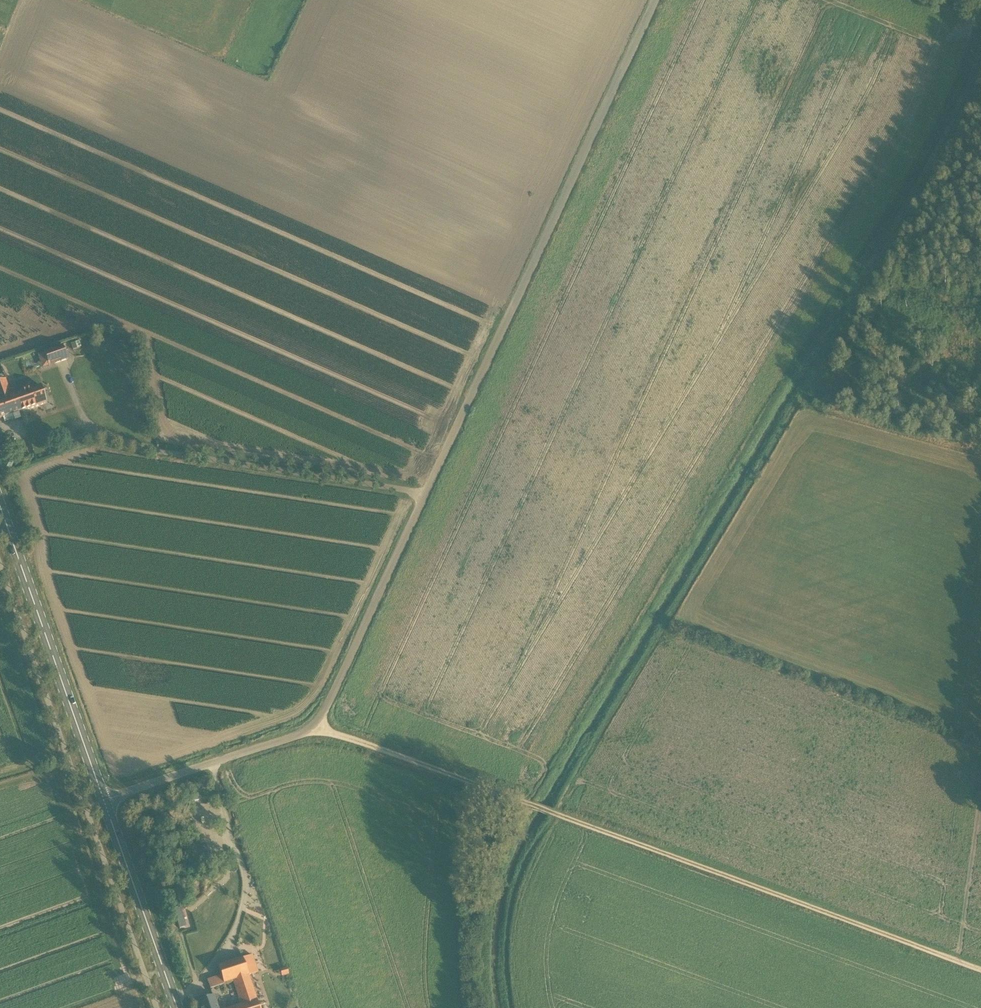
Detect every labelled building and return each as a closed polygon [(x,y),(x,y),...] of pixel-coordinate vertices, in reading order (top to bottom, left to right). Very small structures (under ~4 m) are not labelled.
[(49,366),(68,360),(62,345),(44,352),(44,353),(38,355),(42,369),(49,366)] [(8,390),(5,379),(0,381),(0,419),(19,413),(47,404),(41,385),(34,388),(31,382),(8,390)] [(2,465),(11,469),(14,462),(5,458),(2,465)] [(249,975),(257,972),(252,955),(243,958),(218,966),(224,984),(233,981),(241,1005),(233,1007),(260,1007),(249,975)] [(213,996),(197,1001),(199,1007),(217,1007),(213,996)]
